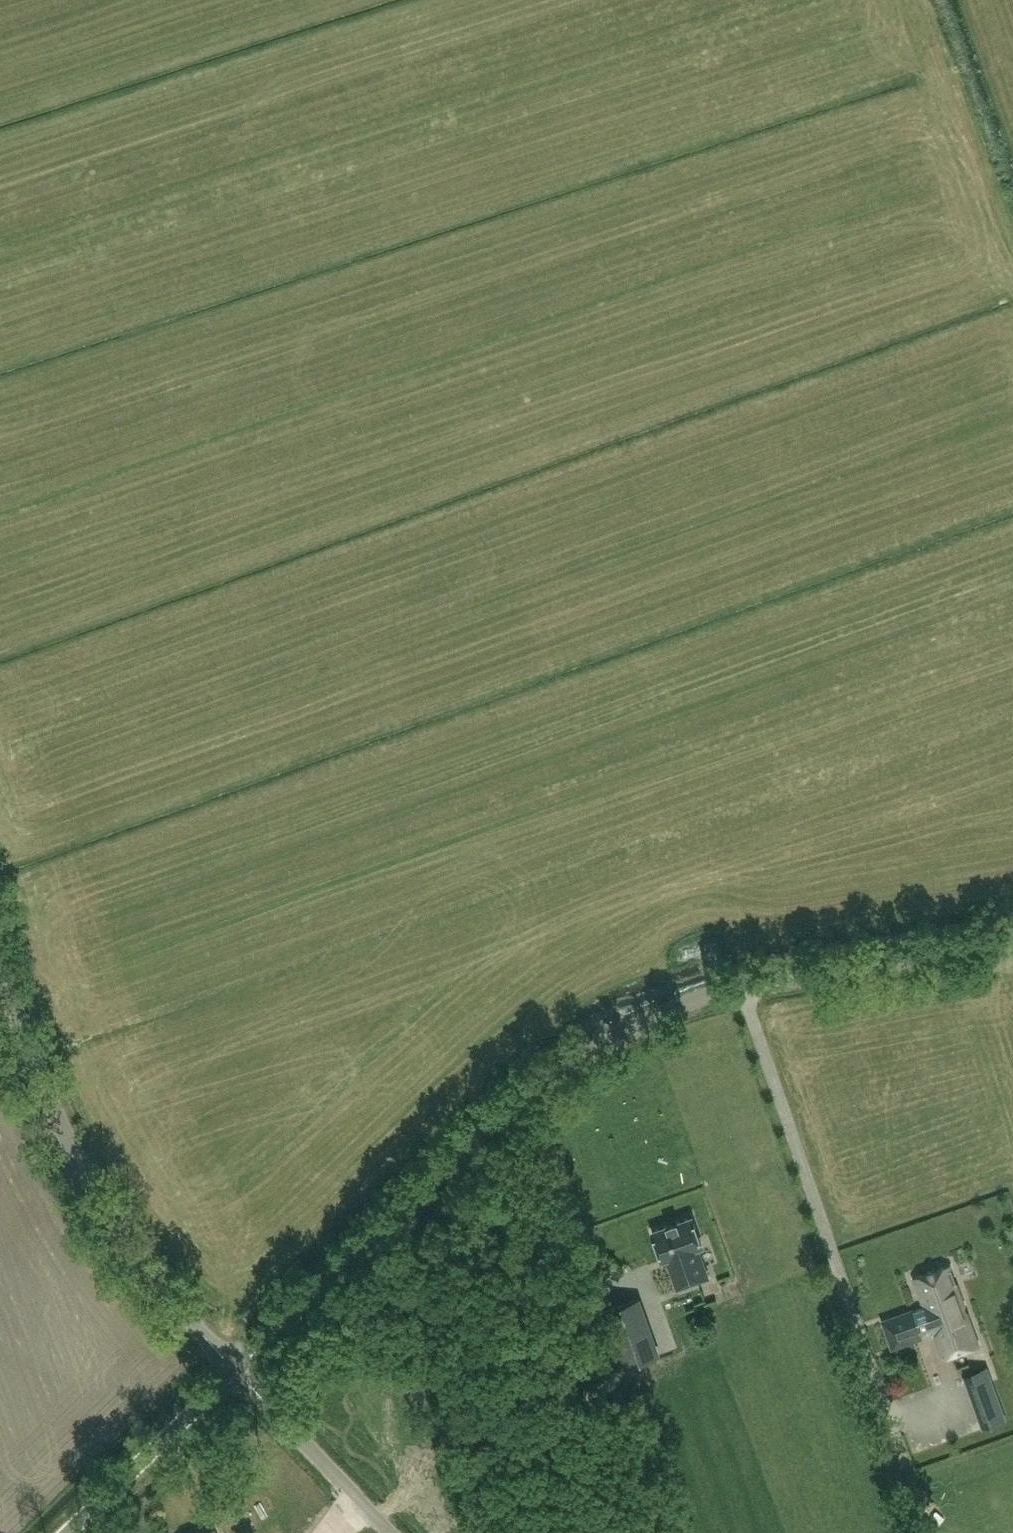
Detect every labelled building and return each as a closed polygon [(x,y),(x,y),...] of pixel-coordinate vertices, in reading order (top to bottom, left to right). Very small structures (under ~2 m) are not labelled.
[(692,1216),(653,1230),(663,1259),(667,1258),(678,1288),(708,1277),(698,1247),(702,1245),(692,1216)] [(886,1321),(894,1346),(932,1334),(940,1358),(976,1346),(949,1265),(913,1278),(923,1308),(886,1321)] [(610,1341),(645,1329),(635,1299),(600,1312),(610,1341)] [(983,1429),(1007,1421),(987,1366),(963,1374),(983,1429)] [(226,1506),(233,1520),(245,1514),(237,1500),(226,1506)]
